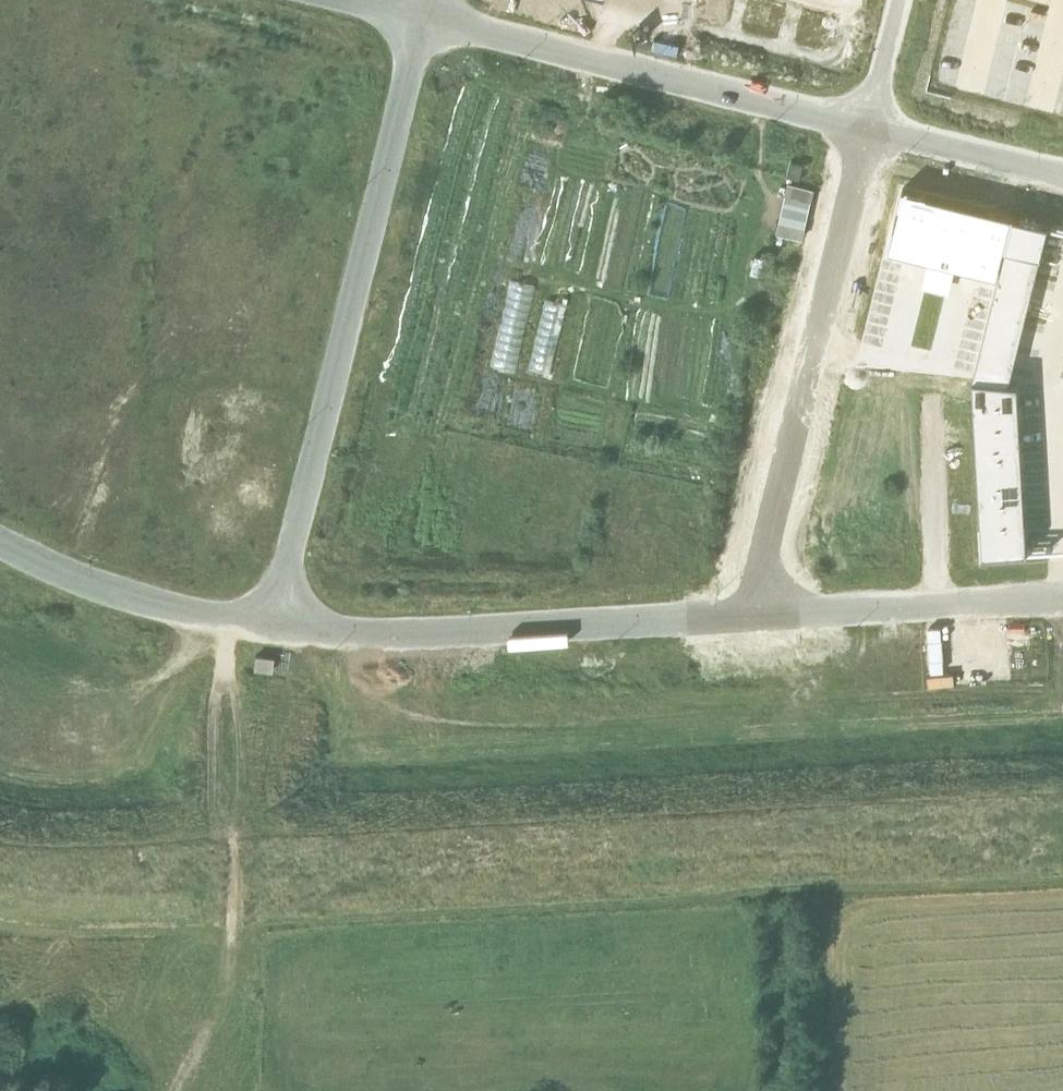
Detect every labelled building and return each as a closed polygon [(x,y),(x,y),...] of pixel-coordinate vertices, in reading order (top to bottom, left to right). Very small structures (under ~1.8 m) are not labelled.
[(678,24),(731,37),(740,0),(684,0),(678,24)] [(800,179),(804,163),(791,159),(787,175),(800,179)] [(812,193),(785,187),(776,224),(803,231),(812,193)] [(903,187),(888,247),(998,275),(1013,214),(903,187)] [(1013,214),(1005,246),(1006,246),(1006,245),(1040,253),(1040,254),(1041,254),(1049,223),(1013,214)] [(1006,246),(1001,266),(1035,275),(1040,254),(1040,253),(1006,245),(1006,246)] [(1001,266),(995,287),(1030,296),(1035,275),(1001,266)] [(995,287),(990,308),(1025,317),(1030,296),(995,287)] [(990,308),(985,330),(1020,338),(1025,317),(990,308)] [(985,330),(980,351),(1014,359),(1020,338),(985,330)] [(980,351),(973,378),(1009,380),(1014,359),(980,351)] [(1009,380),(973,378),(975,408),(1019,405),(1018,381),(1009,380)] [(1019,405),(975,408),(976,429),(1020,427),(1019,405)] [(1020,427),(976,429),(977,453),(1022,451),(1020,427)] [(1022,451),(977,453),(978,475),(1023,473),(1022,451)] [(1023,473),(978,475),(980,499),(1024,497),(1023,473)] [(1024,497),(980,499),(981,521),(1025,518),(1024,497)] [(981,521),(980,521),(982,552),(1028,550),(1026,518),(1025,518),(981,521)] [(255,655),(254,669),(272,671),(274,657),(255,655)]
